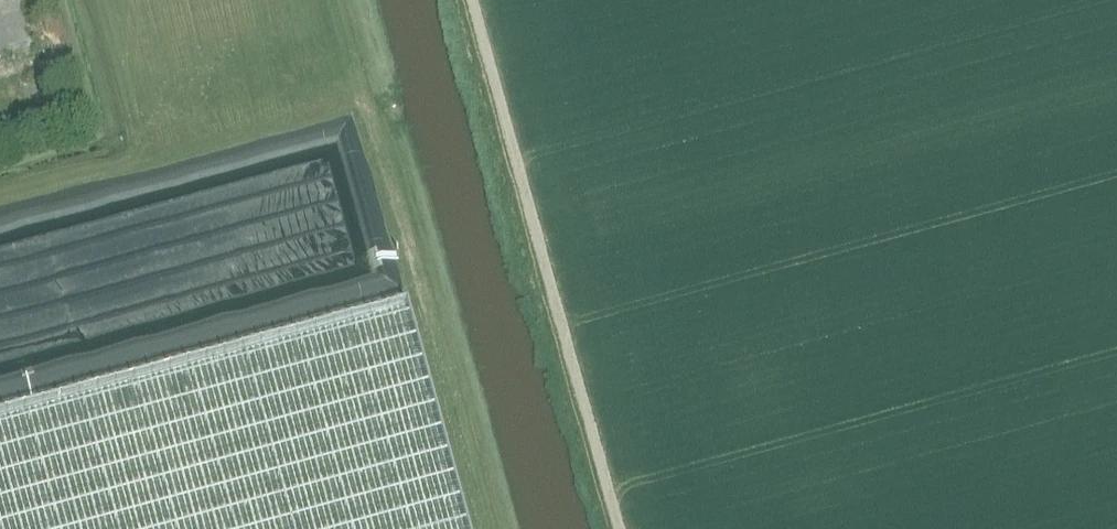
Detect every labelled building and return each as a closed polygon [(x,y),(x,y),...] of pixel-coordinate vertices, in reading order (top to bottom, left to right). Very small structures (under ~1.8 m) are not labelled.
[(0,26),(0,53),(45,41),(34,0),(0,0),(0,19),(2,25),(0,26)] [(408,303),(0,415),(0,528),(470,528),(408,303)]
